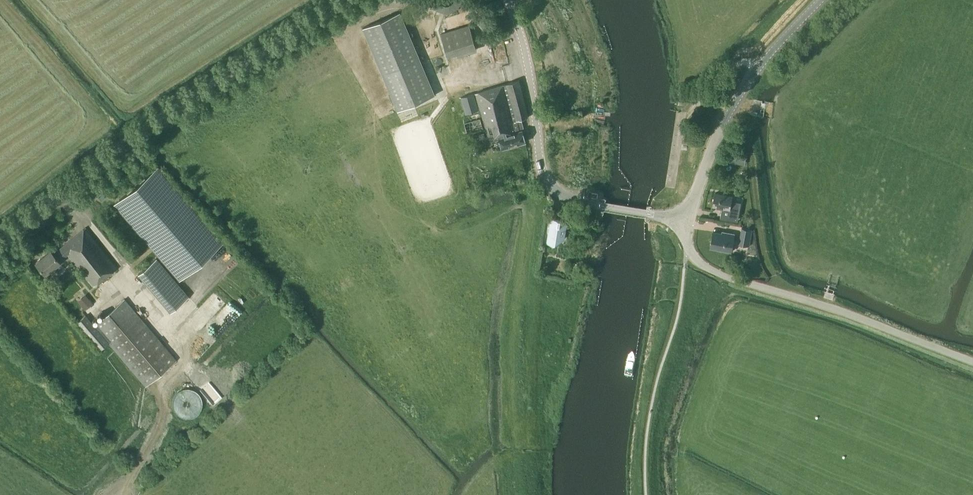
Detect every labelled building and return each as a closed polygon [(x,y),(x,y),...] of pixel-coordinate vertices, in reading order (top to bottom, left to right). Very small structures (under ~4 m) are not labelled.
[(435,94),(400,11),(363,27),(398,110),(435,94)] [(476,48),(469,24),(441,33),(448,56),(476,48)] [(528,117),(518,80),(461,97),(468,121),(482,117),(489,142),(500,139),(503,148),(526,142),(522,127),(524,127),(522,119),(528,117)] [(484,132),(480,118),(464,123),(468,136),(484,132)] [(745,164),(746,157),(731,155),(730,162),(745,164)] [(158,166),(113,204),(179,280),(223,242),(158,166)] [(732,196),(715,193),(713,206),(722,207),(720,218),(738,221),(741,203),(731,201),(732,196)] [(627,206),(619,204),(617,214),(626,215),(627,206)] [(568,220),(551,217),(547,242),(553,244),(556,242),(565,238),(565,237),(568,220)] [(93,287),(117,267),(85,228),(53,254),(50,250),(35,262),(44,274),(60,261),(59,260),(67,254),(93,287)] [(752,229),(742,228),(739,244),(749,246),(752,229)] [(725,233),(713,231),(710,247),(731,251),(734,233),(726,232),(725,233)] [(188,296),(156,258),(138,273),(170,311),(188,296)] [(93,303),(85,294),(77,301),(85,310),(93,303)] [(176,360),(124,298),(93,324),(86,315),(76,323),(100,350),(108,343),(145,386),(176,360)]
